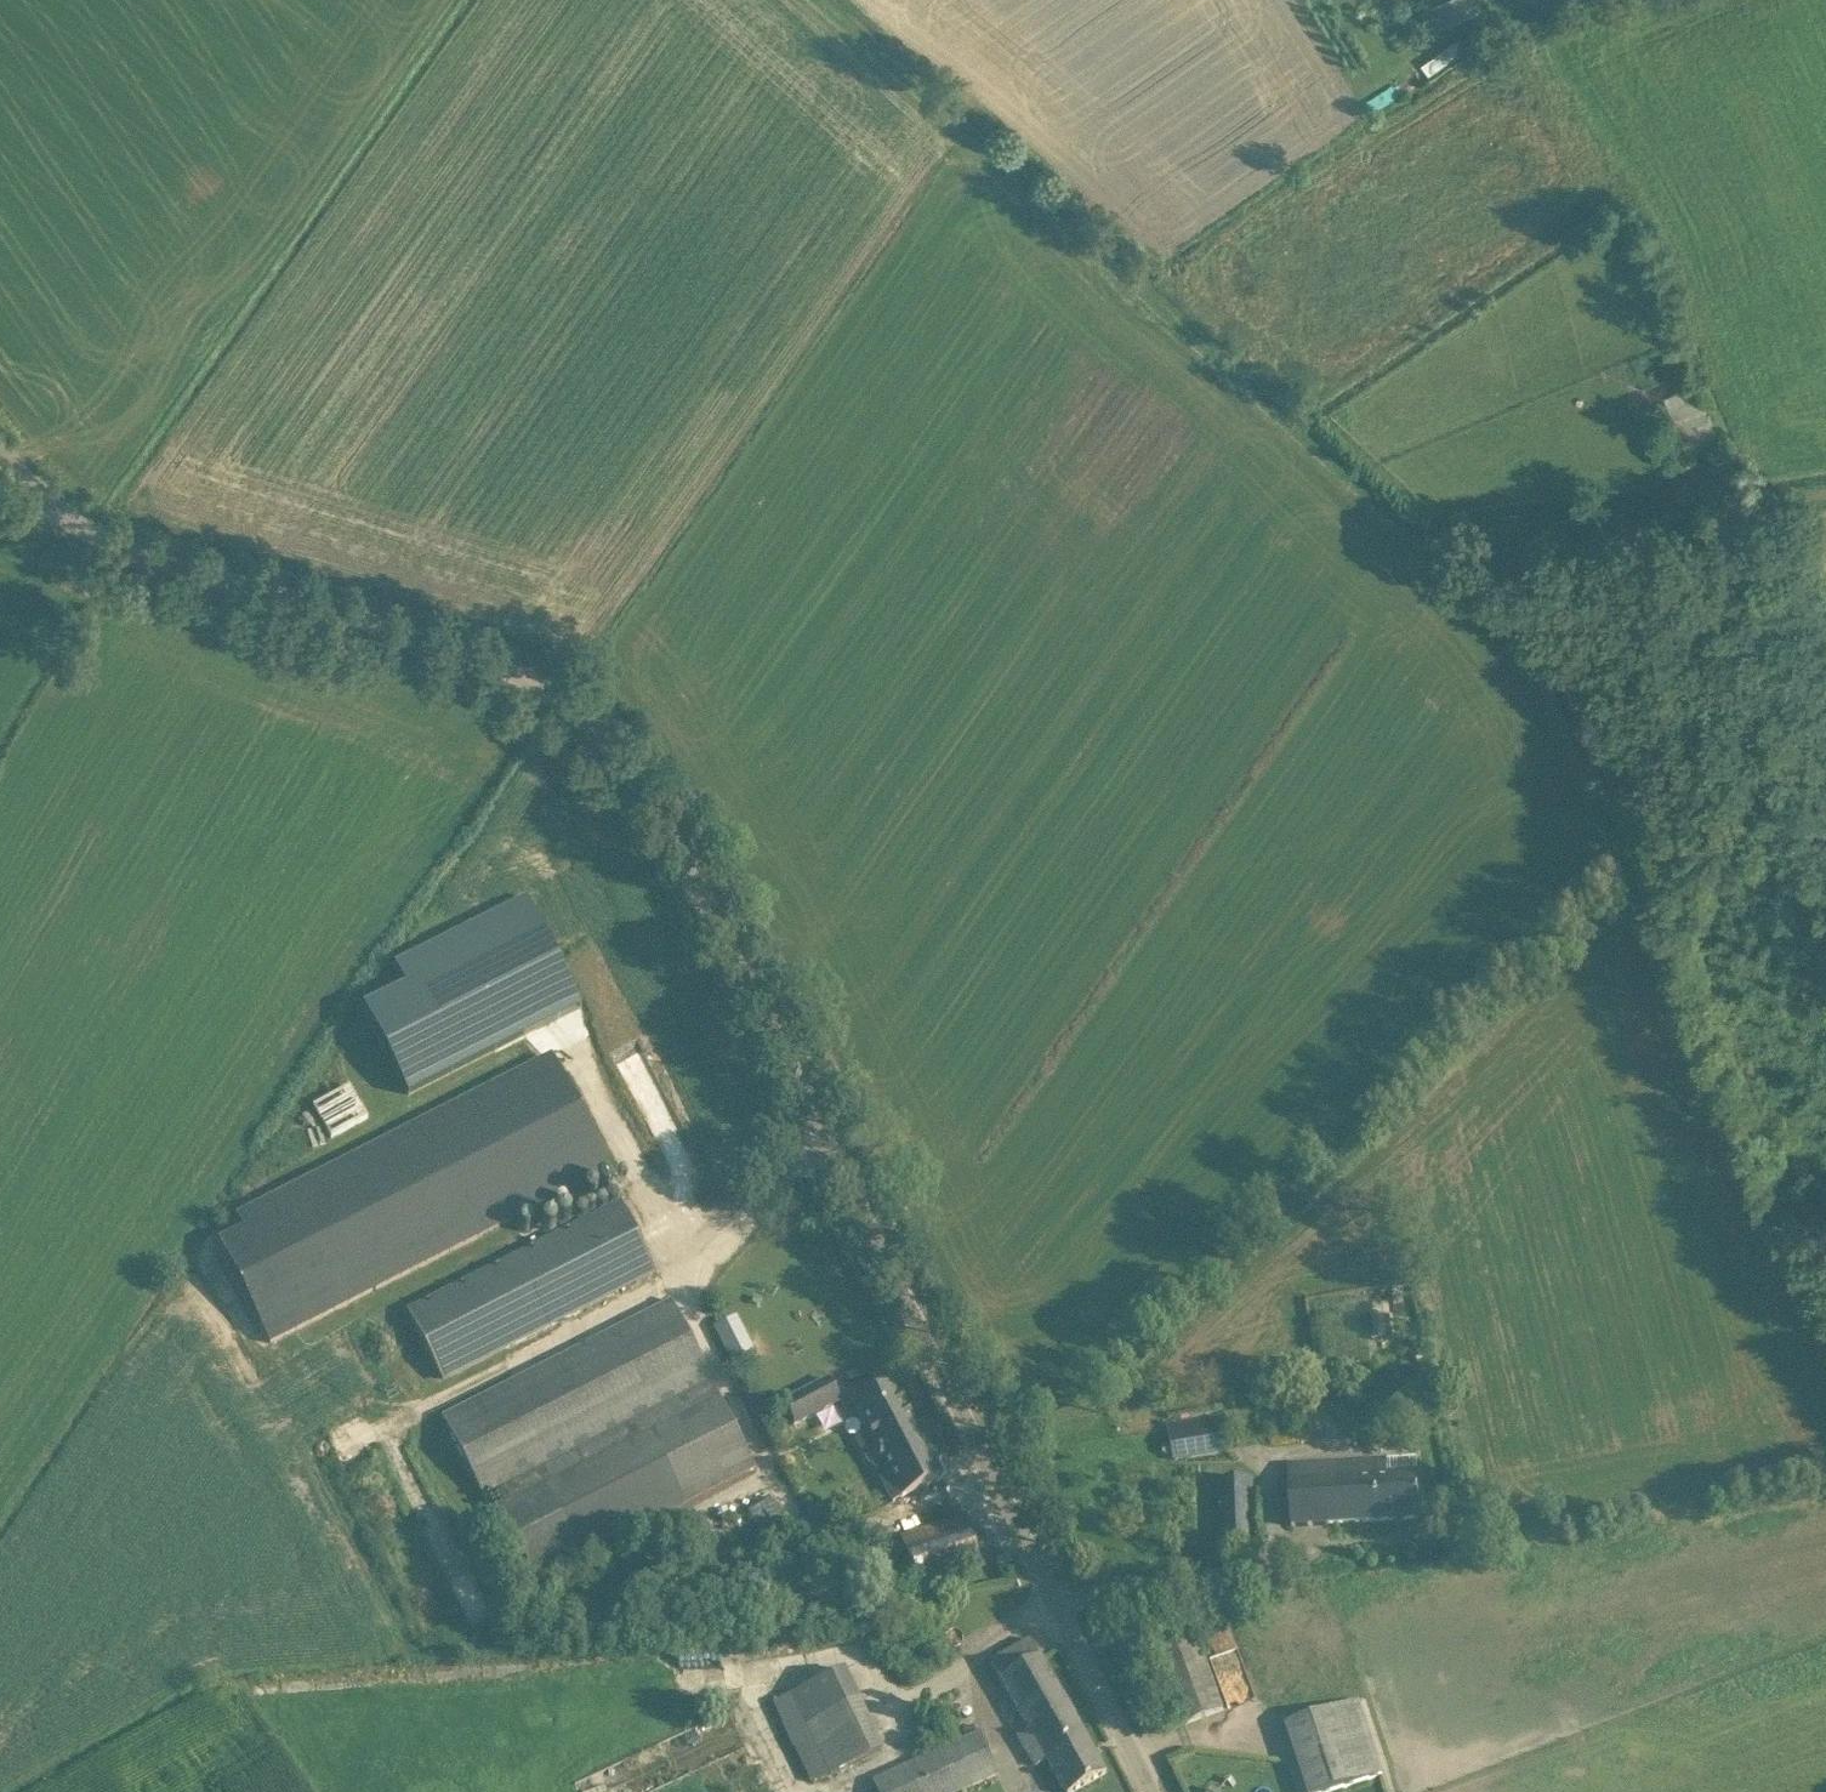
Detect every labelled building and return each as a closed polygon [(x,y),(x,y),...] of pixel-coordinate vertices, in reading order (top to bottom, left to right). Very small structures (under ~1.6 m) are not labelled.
[(1426,7),(1437,27),(1480,4),(1478,0),(1439,0),(1426,7)] [(1720,434),(1702,394),(1671,408),(1689,448),(1720,434)] [(590,1007),(536,898),(405,963),(416,985),(394,995),(373,1006),(416,1093),(590,1007)] [(242,1229),(217,1241),(269,1343),(605,1172),(546,1057),(388,1138),(235,1216),(242,1229)] [(407,1312),(443,1381),(652,1273),(617,1204),(407,1312)] [(1402,1297),(1394,1298),(1396,1312),(1404,1311),(1402,1297)] [(669,1303),(441,1419),(481,1497),(490,1514),(500,1509),(536,1578),(753,1465),(717,1396),(669,1303)] [(734,1316),(714,1326),(732,1361),(752,1350),(734,1316)] [(783,1403),(794,1424),(840,1401),(830,1379),(783,1403)] [(893,1383),(872,1393),(851,1403),(866,1430),(854,1436),(868,1463),(880,1457),(893,1481),(884,1486),(892,1501),(938,1479),(931,1464),(947,1457),(929,1419),(913,1426),(893,1383)] [(1189,1423),(1188,1420),(1169,1422),(1174,1461),(1231,1455),(1227,1423),(1196,1426),(1196,1422),(1189,1423)] [(1313,1465),(1289,1466),(1292,1527),(1421,1520),(1420,1496),(1419,1474),(1419,1473),(1418,1459),(1388,1461),(1369,1462),(1313,1465)] [(1256,1551),(1254,1494),(1254,1479),(1220,1480),(1222,1552),(1256,1551)] [(963,1515),(940,1524),(903,1537),(921,1588),(981,1567),(963,1515)] [(1191,1624),(1152,1638),(1183,1725),(1223,1711),(1217,1694),(1210,1677),(1199,1645),(1191,1624)] [(1084,1785),(1106,1773),(1030,1640),(991,1662),(1029,1730),(1018,1736),(1035,1766),(1046,1760),(1065,1791),(1072,1791),(1084,1785)] [(845,1670),(774,1704),(790,1738),(805,1730),(826,1775),(882,1749),(845,1670)] [(1384,1774),(1359,1701),(1287,1725),(1310,1791),(1330,1791),(1384,1774)] [(961,1730),(965,1738),(871,1780),(877,1791),(962,1791),(999,1775),(979,1732),(977,1732),(974,1725),(961,1730)]
